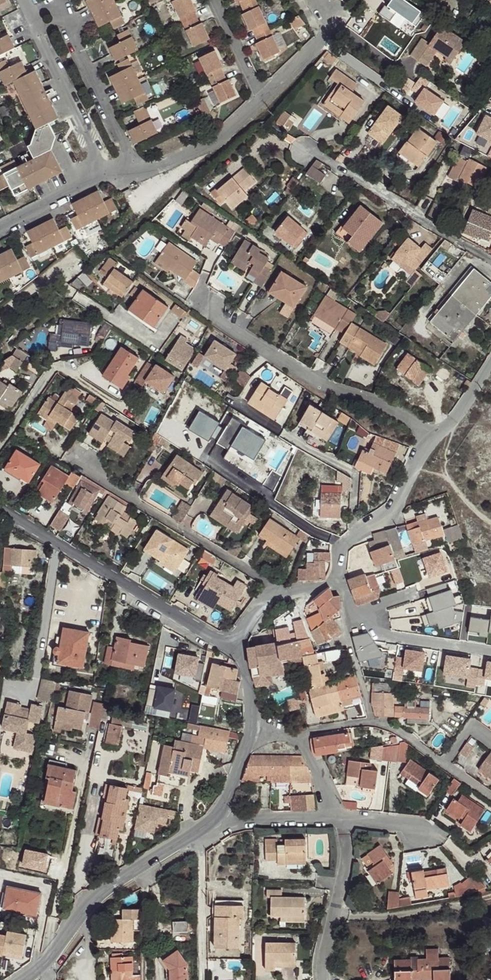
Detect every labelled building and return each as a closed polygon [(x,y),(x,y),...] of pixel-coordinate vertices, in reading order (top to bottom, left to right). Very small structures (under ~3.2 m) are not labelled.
[(114,0),(87,0),(86,0),(92,14),(115,3),(114,0)] [(191,0),(176,0),(172,2),(183,24),(197,18),(194,11),(196,10),(191,0)] [(372,10),(379,14),(388,0),(379,0),(372,10)] [(399,0),(388,0),(379,14),(375,20),(393,32),(410,7),(399,0)] [(259,7),(256,1),(242,8),(245,13),(259,7)] [(125,24),(115,3),(92,14),(99,27),(110,22),(114,29),(125,24)] [(263,15),(259,7),(245,13),(242,14),(250,31),(253,30),(256,36),(269,29),(263,15)] [(306,24),(299,15),(293,18),(299,27),(305,25),(306,24)] [(200,24),(197,18),(183,24),(194,47),(210,39),(202,23),(200,24)] [(466,42),(441,26),(430,43),(422,39),(411,56),(418,61),(424,53),(432,58),(437,50),(453,61),(466,42)] [(280,52),(269,29),(256,36),(259,42),(256,43),(264,60),(280,52)] [(138,50),(128,30),(117,35),(121,42),(109,48),(116,61),(138,50)] [(274,33),(279,49),(286,47),(281,31),(274,33)] [(0,38),(0,55),(15,48),(8,34),(0,38)] [(223,67),(215,50),(199,58),(210,81),(224,74),(221,67),(223,67)] [(432,58),(424,53),(418,61),(426,66),(432,58)] [(138,79),(128,58),(117,64),(120,72),(110,77),(116,90),(138,79)] [(489,64),(481,59),(474,69),(482,75),(489,64)] [(0,63),(0,75),(5,86),(13,82),(28,75),(21,61),(10,67),(6,60),(0,63)] [(357,85),(336,69),(330,78),(338,84),(327,99),(340,108),(341,107),(345,109),(340,116),(350,123),(351,122),(365,102),(351,93),(357,85)] [(46,93),(35,71),(28,75),(13,82),(36,129),(49,123),(59,119),(46,93)] [(236,96),(229,79),(227,80),(224,74),(210,81),(221,103),(236,96)] [(410,93),(417,83),(408,75),(400,85),(410,93)] [(138,79),(116,90),(123,104),(134,98),(138,106),(149,100),(138,79)] [(434,115),(444,99),(423,86),(413,101),(434,115)] [(211,113),(204,98),(196,102),(203,116),(211,113)] [(345,109),(341,107),(340,108),(327,99),(323,104),(340,116),(345,109)] [(158,133),(144,106),(133,112),(140,125),(129,130),(136,144),(158,133)] [(368,133),(382,144),(402,117),(388,107),(368,133)] [(287,121),(291,115),(285,112),(276,124),(288,132),(293,125),(287,121)] [(481,127),(472,119),(455,139),(466,145),(481,127)] [(49,123),(36,129),(31,144),(38,157),(34,158),(30,161),(18,167),(4,174),(10,185),(15,196),(63,172),(52,150),(46,138),(54,134),(49,123)] [(437,142),(418,128),(408,142),(407,141),(399,153),(409,161),(418,167),(437,142)] [(56,137),(54,134),(46,138),(52,150),(56,137)] [(38,157),(31,144),(28,146),(34,158),(38,157)] [(471,150),(464,146),(460,155),(467,159),(471,150)] [(409,161),(399,153),(396,156),(405,162),(407,164),(409,161)] [(487,167),(470,158),(468,162),(458,157),(448,177),(458,182),(460,179),(468,183),(477,188),(487,167)] [(1,167),(4,174),(18,167),(15,160),(1,167)] [(322,163),(317,160),(312,166),(318,170),(322,163)] [(318,170),(312,166),(306,173),(321,183),(326,175),(318,170)] [(244,168),(224,184),(228,188),(220,194),(226,200),(233,209),(248,196),(241,188),(253,178),(244,168)] [(10,185),(4,174),(0,176),(0,190),(10,185)] [(228,188),(224,184),(221,187),(217,190),(220,194),(228,188)] [(220,205),(226,200),(220,194),(217,190),(221,187),(219,185),(211,193),(220,205)] [(104,202),(99,191),(85,197),(97,220),(117,210),(112,198),(104,202)] [(97,220),(85,197),(72,204),(78,216),(73,218),(71,219),(76,230),(97,220)] [(361,205),(343,228),(352,236),(348,242),(360,252),(383,223),(361,205)] [(235,232),(200,208),(191,223),(197,227),(191,237),(192,238),(205,247),(211,239),(218,244),(220,242),(227,246),(235,232)] [(472,210),(466,225),(464,231),(489,241),(490,237),(490,217),(472,210)] [(275,232),(295,248),(308,233),(288,217),(275,232)] [(59,230),(54,218),(40,225),(52,247),(72,237),(67,226),(59,230)] [(191,223),(186,219),(181,227),(185,230),(183,232),(190,237),(187,240),(189,241),(192,238),(191,237),(197,227),(191,223)] [(52,247),(40,225),(27,232),(33,243),(26,247),(31,258),(52,247)] [(343,228),(341,226),(336,233),(348,242),(352,236),(343,228)] [(295,248),(275,232),(271,236),(291,253),(295,248)] [(421,248),(408,238),(392,259),(402,267),(406,262),(416,270),(433,249),(425,243),(421,248)] [(253,245),(245,240),(234,257),(249,265),(250,263),(254,257),(257,259),(254,265),(252,268),(251,269),(249,273),(257,278),(254,282),(262,287),(272,269),(274,267),(272,265),(267,262),(269,259),(259,253),(261,250),(253,245)] [(197,262),(169,243),(157,260),(171,270),(186,280),(197,262)] [(17,260),(12,249),(0,255),(0,258),(10,278),(31,267),(25,256),(17,260)] [(249,265),(234,257),(231,262),(245,271),(249,265)] [(257,259),(254,257),(250,263),(249,265),(252,268),(254,265),(257,259)] [(0,258),(0,283),(10,278),(0,258)] [(133,282),(114,269),(118,263),(110,258),(100,272),(108,278),(107,279),(114,284),(110,289),(111,289),(123,297),(133,282)] [(171,270),(157,260),(155,263),(169,272),(171,270)] [(421,269),(439,284),(446,276),(428,261),(421,269)] [(412,275),(416,270),(406,262),(402,267),(412,275)] [(474,268),(452,295),(476,315),(490,298),(490,282),(474,268)] [(422,275),(416,270),(412,275),(407,280),(413,286),(422,275)] [(307,287),(282,271),(272,287),(291,299),(287,304),(294,308),(307,287)] [(114,284),(107,279),(106,280),(104,284),(110,289),(114,284)] [(291,299),(272,287),(269,292),(287,304),(291,299)] [(142,291),(137,288),(131,296),(136,300),(141,294),(142,291)] [(168,307),(143,290),(142,291),(141,294),(136,300),(129,310),(153,328),(168,307)] [(476,315),(452,295),(430,322),(454,342),(476,315)] [(356,315),(326,296),(314,315),(336,329),(344,334),(356,315)] [(184,305),(178,301),(170,311),(180,318),(188,308),(184,305)] [(336,329),(314,315),(311,319),(312,320),(311,323),(332,336),(336,329)] [(92,324),(63,321),(63,325),(60,346),(64,346),(64,343),(74,344),(89,346),(92,324)] [(387,345),(351,323),(343,338),(364,351),(361,355),(360,356),(375,365),(387,345)] [(60,346),(63,325),(51,324),(48,350),(60,351),(60,346)] [(198,347),(180,335),(165,358),(182,370),(198,347)] [(364,351),(343,338),(340,342),(361,355),(364,351)] [(236,354),(215,341),(206,356),(226,370),(227,368),(229,364),(236,354)] [(139,358),(122,347),(103,376),(117,386),(126,374),(128,375),(130,372),(139,358)] [(408,353),(404,351),(399,358),(402,360),(408,353)] [(430,369),(408,353),(396,369),(418,385),(418,386),(430,369)] [(23,363),(12,355),(3,362),(7,365),(17,372),(23,363)] [(43,364),(33,358),(26,368),(37,374),(43,364)] [(235,378),(245,385),(252,375),(241,369),(235,378)] [(131,377),(126,374),(117,386),(123,389),(131,377)] [(11,407),(12,407),(22,392),(10,383),(9,386),(0,380),(0,399),(11,407)] [(166,397),(173,384),(166,380),(159,393),(166,397)] [(248,402),(257,408),(259,405),(274,415),(279,406),(282,409),(293,393),(281,385),(276,393),(269,388),(270,387),(262,382),(248,402)] [(80,398),(67,389),(57,404),(48,398),(38,413),(47,419),(50,415),(71,430),(79,417),(71,412),(80,398)] [(0,399),(0,404),(9,410),(11,407),(0,399)] [(299,424),(311,432),(311,431),(328,441),(339,422),(310,404),(299,424)] [(274,415),(259,405),(257,408),(275,420),(282,409),(279,406),(274,415)] [(198,410),(188,429),(210,440),(219,420),(198,410)] [(348,427),(352,418),(343,413),(339,421),(348,427)] [(136,433),(116,421),(115,423),(101,414),(89,434),(96,438),(98,435),(105,440),(108,435),(113,438),(110,443),(126,454),(131,446),(124,443),(127,438),(131,441),(136,433)] [(58,421),(50,415),(47,419),(56,425),(58,421)] [(230,417),(217,439),(253,460),(266,437),(230,417)] [(162,437),(155,432),(154,435),(148,445),(147,447),(147,450),(150,451),(152,453),(158,443),(162,437)] [(358,461),(387,474),(400,444),(368,433),(362,446),(363,446),(362,449),(363,450),(358,461)] [(171,443),(162,437),(158,443),(167,449),(171,443)] [(126,454),(110,443),(108,446),(124,456),(126,454)] [(41,464),(17,449),(6,467),(5,468),(29,482),(41,464)] [(204,473),(177,455),(163,474),(179,485),(181,483),(189,489),(196,479),(198,481),(204,473)] [(69,477),(51,466),(42,480),(45,482),(38,493),(53,503),(65,484),(69,477)] [(227,480),(213,471),(209,477),(222,487),(227,480)] [(81,477),(72,472),(69,477),(65,484),(73,489),(81,477)] [(179,485),(163,474),(161,477),(177,489),(179,485)] [(352,478),(343,477),(335,476),(334,483),(342,484),(342,491),(351,491),(352,478)] [(45,482),(42,480),(35,491),(38,493),(45,482)] [(93,487),(87,483),(83,489),(90,492),(93,487)] [(83,489),(78,486),(68,503),(86,514),(97,496),(90,492),(83,489)] [(254,507),(227,489),(215,508),(232,520),(229,523),(239,530),(254,507)] [(38,493),(35,491),(33,494),(51,506),(53,503),(38,493)] [(341,494),(321,493),(320,517),(341,518),(341,494)] [(126,506),(109,496),(98,513),(99,513),(95,519),(103,524),(107,519),(115,523),(111,529),(119,534),(120,533),(127,538),(137,521),(130,517),(127,522),(119,517),(122,512),(126,506)] [(191,506),(182,501),(172,518),(181,523),(191,506)] [(232,520),(215,508),(210,515),(237,533),(239,530),(229,523),(232,520)] [(70,517),(60,510),(50,525),(60,531),(70,517)] [(130,517),(122,512),(119,517),(127,522),(130,517)] [(438,517),(427,520),(426,514),(416,517),(418,522),(419,527),(408,531),(412,545),(445,536),(438,517)] [(115,523),(107,519),(103,524),(111,529),(115,523)] [(296,537),(270,519),(259,534),(267,540),(289,555),(299,539),(296,537)] [(419,527),(418,522),(407,525),(408,531),(419,527)] [(444,530),(449,543),(463,539),(459,525),(444,530)] [(405,556),(395,528),(386,530),(391,544),(395,558),(396,560),(397,559),(399,559),(403,557),(405,556)] [(157,530),(144,550),(160,560),(161,558),(177,569),(189,550),(157,530)] [(300,530),(296,537),(299,539),(305,543),(307,544),(310,537),(300,530)] [(379,550),(391,544),(386,530),(373,534),(375,540),(369,542),(372,550),(379,550)] [(289,555),(267,540),(265,543),(287,557),(289,555)] [(386,561),(395,558),(391,544),(379,550),(372,550),(369,542),(363,544),(366,552),(371,550),(372,559),(384,555),(386,561)] [(37,550),(4,547),(3,572),(7,573),(12,573),(12,564),(22,565),(31,566),(35,566),(37,550)] [(242,547),(226,551),(228,552),(236,557),(242,547)] [(325,581),(325,580),(324,562),(331,562),(330,553),(314,553),(314,560),(314,562),(306,562),(306,569),(299,569),(298,580),(325,581)] [(384,555),(372,559),(374,565),(386,561),(384,555)] [(434,557),(408,565),(407,566),(411,573),(436,566),(434,557)] [(159,562),(175,572),(177,569),(161,558),(160,560),(159,562)] [(22,565),(12,564),(12,573),(22,574),(22,565)] [(30,574),(31,566),(22,565),(22,574),(30,574)] [(407,566),(375,575),(374,574),(367,577),(365,574),(349,580),(348,580),(354,598),(349,604),(351,628),(353,639),(361,638),(359,626),(362,625),(357,606),(378,598),(379,589),(377,583),(411,573),(407,566)] [(233,587),(216,577),(218,575),(210,571),(195,598),(213,609),(217,603),(231,612),(246,586),(237,580),(233,587)] [(437,628),(459,621),(447,582),(425,589),(432,611),(423,614),(427,626),(436,623),(437,628)] [(333,596),(330,588),(315,600),(320,607),(324,604),(333,596)] [(341,609),(339,596),(333,596),(324,604),(320,607),(322,612),(307,620),(311,631),(325,624),(333,620),(339,618),(341,618),(341,609)] [(464,621),(465,610),(456,609),(455,620),(464,621)] [(489,614),(488,618),(470,616),(468,641),(487,642),(488,633),(490,633),(490,614),(489,614)] [(341,632),(333,620),(325,624),(331,636),(335,634),(337,635),(341,632)] [(331,636),(325,624),(311,631),(318,644),(326,642),(332,638),(331,636)] [(83,667),(89,632),(64,627),(60,648),(59,648),(59,647),(58,647),(57,647),(56,647),(55,647),(54,648),(54,649),(54,650),(54,651),(54,652),(55,652),(55,653),(56,653),(57,654),(58,653),(59,653),(57,662),(83,667)] [(278,643),(278,645),(292,642),(290,627),(275,630),(278,643)] [(429,629),(380,631),(381,648),(431,645),(430,632),(429,629)] [(307,633),(293,635),(294,642),(309,639),(307,633)] [(105,663),(111,664),(112,659),(135,664),(144,666),(148,646),(131,642),(132,640),(117,636),(115,647),(108,646),(105,663)] [(309,639),(294,642),(292,642),(278,645),(281,659),(303,656),(315,654),(313,651),(309,639)] [(305,668),(305,667),(303,656),(281,659),(278,645),(278,643),(249,648),(252,666),(253,666),(254,675),(273,672),(273,673),(284,672),(284,671),(305,668)] [(392,667),(421,673),(425,651),(404,647),(403,657),(395,655),(392,667)] [(373,677),(364,648),(356,651),(364,676),(373,677)] [(342,659),(340,649),(325,652),(327,662),(342,659)] [(202,679),(207,660),(177,653),(172,672),(202,679)] [(472,657),(444,653),(441,673),(467,677),(466,685),(485,688),(486,678),(490,678),(490,660),(485,659),(484,668),(470,666),(472,657)] [(315,654),(303,656),(305,667),(308,666),(318,663),(316,654),(315,654)] [(135,664),(112,659),(111,664),(134,670),(135,664)] [(226,666),(213,662),(208,686),(212,687),(219,689),(223,677),(236,681),(238,669),(226,666)] [(320,673),(318,664),(318,663),(308,666),(310,674),(311,677),(313,688),(323,685),(320,674),(320,673)] [(33,677),(34,669),(22,667),(20,675),(33,677)] [(361,696),(356,675),(355,676),(335,681),(344,710),(363,705),(361,696)] [(241,682),(236,681),(223,677),(219,689),(222,690),(238,693),(241,682)] [(52,701),(56,681),(42,678),(38,698),(52,701)] [(335,681),(331,682),(325,684),(323,685),(313,688),(308,689),(316,717),(344,710),(335,681)] [(373,683),(373,693),(373,703),(374,703),(373,706),(376,716),(393,717),(393,702),(393,694),(393,684),(373,683)] [(169,717),(176,689),(157,684),(150,712),(169,717)] [(82,729),(85,712),(89,712),(92,695),(70,690),(66,707),(58,706),(56,718),(73,722),(72,727),(82,729)] [(238,693),(222,690),(220,697),(235,701),(238,693)] [(308,701),(306,691),(299,692),(302,702),(306,701),(308,701)] [(209,696),(205,695),(202,695),(201,702),(215,705),(217,697),(209,696)] [(429,718),(429,709),(415,708),(415,701),(406,700),(406,708),(395,707),(395,717),(408,718),(429,719),(429,718)] [(8,701),(2,728),(18,731),(14,748),(32,752),(36,734),(26,732),(29,721),(39,723),(42,706),(32,703),(30,709),(29,714),(19,712),(20,707),(21,704),(8,701)] [(99,729),(104,705),(104,704),(94,702),(90,727),(99,729)] [(56,718),(54,726),(63,727),(63,725),(72,727),(73,722),(56,718)] [(122,726),(109,723),(105,742),(118,745),(122,726)] [(204,745),(197,744),(175,740),(174,746),(164,744),(157,782),(165,784),(179,787),(181,774),(182,768),(190,770),(198,772),(203,748),(226,752),(227,747),(230,732),(200,726),(198,736),(206,738),(204,745)] [(351,742),(349,733),(312,738),(311,742),(312,752),(314,755),(338,752),(338,749),(345,747),(344,743),(351,742)] [(206,738),(198,736),(197,744),(204,745),(206,738)] [(406,762),(408,744),(405,742),(400,743),(400,745),(391,746),(390,761),(398,762),(398,761),(406,762)] [(467,758),(474,748),(467,743),(460,753),(467,758)] [(390,761),(391,746),(383,748),(382,760),(390,761)] [(478,770),(490,779),(490,752),(478,770)] [(311,775),(302,756),(251,756),(243,776),(242,781),(253,782),(253,775),(260,775),(267,775),(271,775),(271,782),(311,782),(312,782),(311,775)] [(65,763),(50,759),(49,764),(64,768),(65,763)] [(372,763),(349,760),(347,776),(359,777),(358,787),(376,789),(378,771),(371,770),(372,763)] [(439,780),(410,760),(401,773),(409,779),(412,775),(422,783),(417,791),(422,795),(426,797),(427,798),(439,780)] [(72,791),(76,770),(64,768),(49,764),(46,777),(49,778),(46,796),(61,800),(60,805),(72,808),(76,791),(72,791)] [(417,791),(422,783),(412,775),(409,779),(406,783),(417,791)] [(359,777),(347,776),(346,785),(358,787),(359,777)] [(452,796),(461,784),(454,779),(446,791),(452,796)] [(162,796),(165,784),(157,782),(157,785),(155,784),(154,785),(153,785),(152,794),(162,796)] [(110,785),(106,784),(102,801),(105,802),(105,801),(107,801),(110,785)] [(105,802),(103,810),(126,814),(129,798),(125,798),(127,788),(110,785),(107,801),(105,801),(105,802)] [(315,810),(314,794),(306,795),(307,811),(315,810)] [(307,811),(306,795),(298,796),(299,811),(307,811)] [(471,832),(485,810),(462,795),(459,800),(458,802),(453,799),(446,810),(460,819),(460,818),(462,815),(466,817),(464,820),(460,825),(471,832)] [(61,800),(46,796),(44,802),(60,805),(61,800)] [(299,811),(298,796),(290,796),(290,803),(290,806),(291,812),(299,811)] [(176,811),(139,804),(137,816),(134,828),(154,832),(155,826),(156,822),(159,823),(166,824),(167,817),(174,819),(176,811)] [(122,830),(126,814),(103,810),(102,818),(101,819),(103,819),(100,835),(96,855),(112,858),(118,829),(122,830)] [(95,834),(100,835),(103,819),(101,819),(102,818),(98,818),(95,834)] [(306,861),(306,839),(285,840),(285,844),(265,845),(266,861),(278,861),(278,865),(286,865),(286,862),(306,861)] [(385,863),(390,860),(381,845),(367,854),(374,864),(367,869),(377,884),(392,874),(385,863)] [(449,886),(447,869),(436,870),(437,875),(425,877),(424,872),(423,870),(411,872),(415,892),(427,890),(449,886)] [(485,888),(474,874),(468,879),(478,890),(485,888)] [(478,890),(468,879),(462,884),(461,883),(454,887),(456,893),(457,897),(469,894),(478,890)] [(42,893),(8,886),(4,906),(14,908),(14,911),(37,916),(42,893)] [(305,917),(305,897),(282,897),(282,890),(267,890),(267,897),(271,898),(271,916),(281,917),(305,917)] [(428,897),(427,890),(415,892),(416,899),(428,897)] [(387,909),(399,907),(399,897),(400,893),(389,892),(387,909)] [(398,908),(411,906),(412,899),(399,897),(399,907),(398,908)] [(213,917),(215,917),(215,948),(239,948),(240,918),(243,918),(244,901),(216,901),(216,905),(213,905),(213,908),(213,917)] [(141,930),(141,909),(123,909),(123,919),(112,919),(112,942),(133,942),(133,930),(141,930)] [(187,931),(187,922),(173,922),(174,932),(187,931)] [(296,963),(296,943),(266,943),(265,970),(276,970),(276,967),(276,962),(296,963)] [(163,960),(178,950),(175,946),(160,957),(159,959),(158,960),(160,961),(166,971),(166,975),(170,974),(170,970),(163,960)] [(439,958),(438,949),(426,950),(426,959),(419,959),(417,960),(418,970),(412,971),(412,960),(394,960),(395,979),(412,979),(412,978),(434,978),(434,979),(450,979),(450,969),(439,969),(439,958)] [(187,964),(178,950),(163,960),(170,970),(170,974),(170,979),(188,979),(187,964)] [(418,970),(417,960),(419,959),(418,956),(410,956),(411,959),(412,959),(412,960),(412,971),(418,970)] [(132,957),(123,957),(112,958),(111,958),(112,979),(141,979),(141,975),(133,975),(132,957)] [(450,969),(449,958),(439,958),(439,969),(450,969)]
